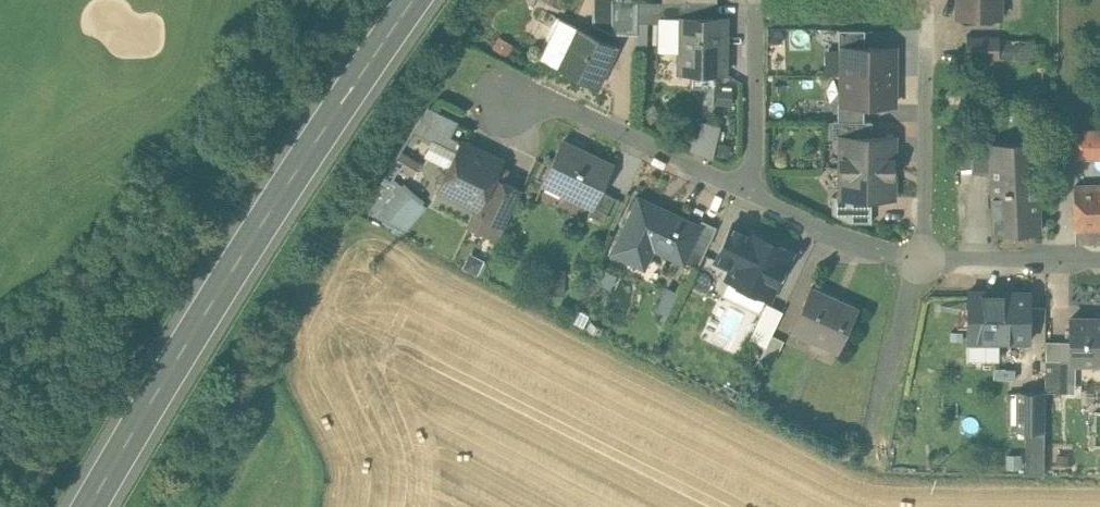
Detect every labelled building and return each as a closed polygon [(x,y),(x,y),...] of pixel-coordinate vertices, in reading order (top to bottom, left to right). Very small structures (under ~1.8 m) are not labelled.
[(594,24),(612,32),(612,0),(594,0),(594,24)] [(612,32),(638,33),(638,15),(638,1),(637,0),(612,0),(612,32)] [(957,16),(1000,17),(1001,0),(958,0),(957,16)] [(680,2),(638,1),(638,15),(660,17),(680,17),(680,16),(689,16),(689,2),(680,2)] [(717,2),(689,2),(689,16),(718,17),(717,2)] [(689,16),(680,16),(680,17),(679,72),(725,73),(726,17),(718,17),(689,16)] [(618,45),(560,17),(540,58),(598,86),(618,45)] [(865,29),(839,29),(839,47),(842,47),(843,46),(855,46),(865,47),(865,29)] [(999,35),(967,35),(966,58),(999,58),(999,40),(999,35)] [(1033,40),(999,40),(999,58),(1033,58),(1033,40)] [(855,46),(843,46),(842,47),(842,75),(895,75),(895,47),(865,47),(855,46)] [(895,75),(842,75),(842,102),(842,103),(864,103),(894,103),(895,75)] [(736,92),(719,89),(717,100),(734,103),(736,92)] [(864,103),(842,103),(842,102),(838,102),(838,120),(864,120),(864,103)] [(459,121),(429,106),(413,130),(456,151),(461,141),(451,136),(459,121)] [(716,155),(724,124),(700,118),(692,149),(716,155)] [(838,120),(833,120),(833,137),(842,137),(842,136),(872,136),(872,121),(864,120),(838,120)] [(1074,131),(1074,157),(1099,157),(1099,131),(1074,131)] [(872,136),(842,136),(842,137),(841,166),(887,166),(887,159),(894,159),(894,136),(872,136)] [(1035,140),(990,142),(991,168),(994,234),(1040,231),(1035,140)] [(502,161),(461,141),(456,151),(448,169),(444,170),(439,181),(440,185),(439,188),(479,207),(494,177),(502,161)] [(612,165),(562,141),(543,181),(592,205),(594,205),(601,190),(612,165)] [(990,142),(972,143),(973,169),(991,168),(990,142)] [(887,166),(841,166),(841,196),(841,197),(872,197),(893,197),(894,174),(887,174),(887,166)] [(369,209),(405,234),(429,198),(393,174),(369,209)] [(494,177),(479,207),(470,225),(498,239),(522,190),(494,177)] [(1075,187),(1076,228),(1099,228),(1099,186),(1075,187)] [(615,197),(601,190),(594,205),(592,205),(588,214),(603,221),(615,197)] [(872,197),(841,197),(841,196),(832,196),(832,213),(849,222),(871,222),(872,197)] [(699,225),(639,197),(617,244),(647,258),(653,246),(683,261),(700,226),(699,225)] [(700,226),(683,261),(697,267),(717,226),(702,219),(699,225),(700,226)] [(792,251),(733,222),(716,259),(732,267),(727,277),(769,297),(777,281),(783,279),(786,273),(784,267),(792,251)] [(1076,228),(1077,243),(1099,244),(1099,228),(1076,228)] [(858,309),(811,287),(792,328),(839,349),(858,309)] [(1031,292),(968,291),(967,340),(1030,340),(1031,292)] [(1070,318),(1070,342),(1069,360),(1061,360),(1061,391),(1075,391),(1074,361),(1099,361),(1099,319),(1070,318)] [(784,340),(771,334),(761,356),(773,362),(784,340)] [(1069,360),(1070,342),(1046,341),(1046,360),(1061,360),(1069,360)] [(1046,360),(1045,391),(1061,391),(1061,360),(1046,360)] [(1044,391),(1018,391),(1018,430),(1044,430),(1044,391)] [(1045,448),(1027,447),(1027,475),(1044,475),(1045,448)]
